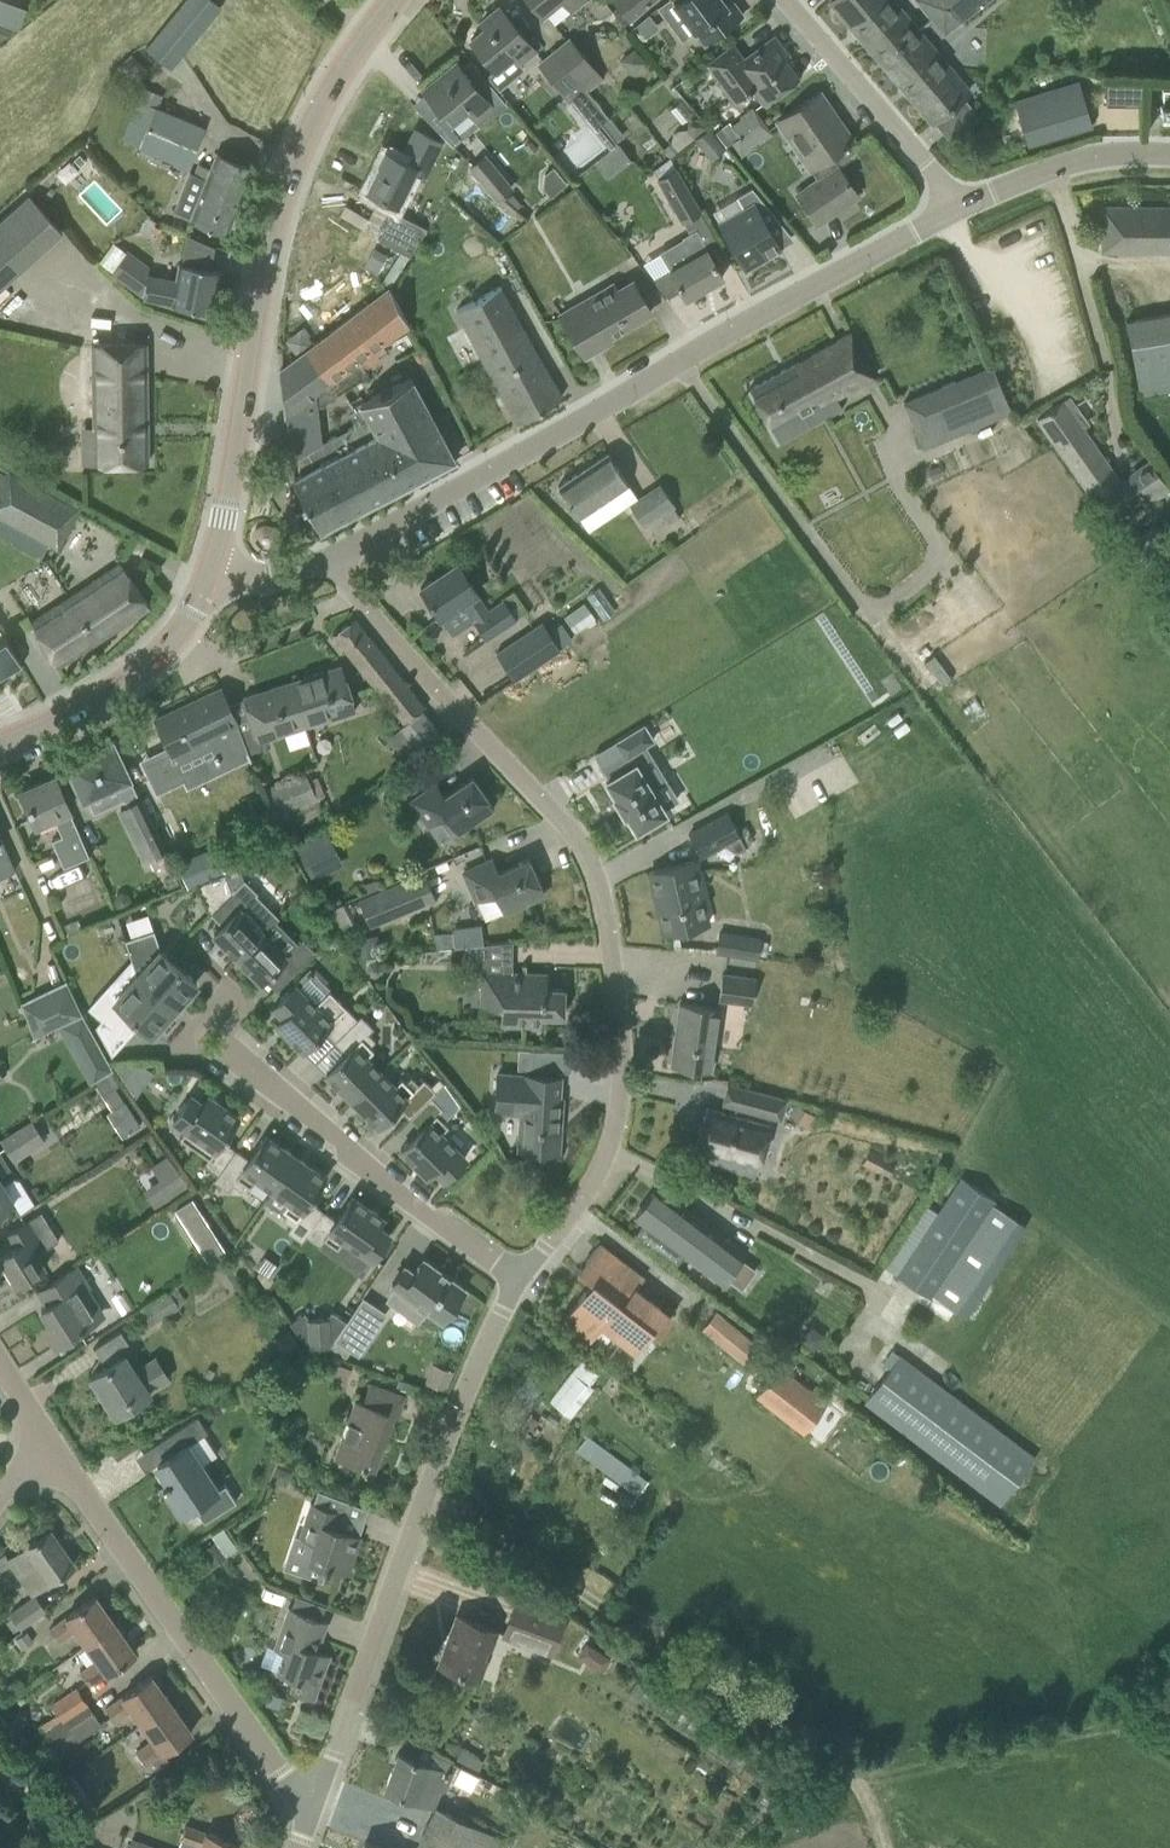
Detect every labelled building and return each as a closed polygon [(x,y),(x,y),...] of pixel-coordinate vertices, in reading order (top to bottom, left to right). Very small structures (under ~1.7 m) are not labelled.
[(19,27),(25,9),(0,0),(0,21),(19,27)] [(220,7),(212,0),(185,0),(147,47),(171,67),(220,7)] [(581,0),(530,0),(551,25),(581,0)] [(649,6),(644,0),(615,0),(614,1),(631,21),(649,6)] [(682,40),(695,30),(705,44),(743,15),(732,0),(723,0),(722,0),(674,0),(672,2),(671,0),(667,0),(658,7),(682,40)] [(893,0),(833,0),(830,2),(881,62),(918,30),(893,0)] [(933,18),(946,7),(947,6),(945,4),(950,0),(919,0),(933,18)] [(945,4),(947,6),(946,7),(958,23),(987,0),(950,0),(945,4)] [(487,76),(499,89),(524,69),(518,63),(534,49),(499,7),(480,22),(485,27),(470,39),(495,69),(487,76)] [(918,30),(881,62),(931,122),(968,90),(918,30)] [(553,51),(587,92),(602,79),(569,38),(553,51)] [(769,39),(743,58),(733,44),(707,63),(735,101),(752,88),(763,103),(798,76),(769,39)] [(587,92),(553,51),(538,63),(579,112),(594,100),(587,92)] [(456,63),(424,90),(439,108),(450,121),(467,108),(475,118),(480,124),(506,103),(470,60),(460,68),(456,63)] [(1115,78),(1106,78),(1106,105),(1116,105),(1115,78)] [(1013,99),(1027,146),(1092,126),(1078,80),(1013,99)] [(205,128),(157,108),(162,96),(142,87),(121,138),(139,146),(138,148),(188,169),(205,128)] [(1161,89),(1160,113),(1169,114),(1169,111),(1169,89),(1161,89)] [(852,140),(819,92),(777,121),(817,179),(797,193),(818,223),(857,195),(838,167),(854,155),(846,144),(852,140)] [(699,141),(719,157),(730,142),(744,152),(769,120),(748,104),(724,135),(711,125),(699,141)] [(610,117),(602,124),(616,142),(624,135),(610,117)] [(423,178),(441,142),(414,129),(400,159),(385,152),(367,190),(396,204),(411,172),(423,178)] [(625,143),(597,157),(605,173),(633,159),(625,143)] [(189,172),(173,211),(191,217),(190,219),(204,225),(226,234),(254,166),(217,151),(210,168),(199,163),(194,174),(189,172)] [(74,182),(99,168),(89,152),(65,166),(74,182)] [(497,199),(511,187),(484,155),(470,167),(497,199)] [(701,211),(676,168),(656,179),(682,223),(701,211)] [(779,220),(753,188),(738,197),(744,207),(718,221),(745,268),(769,254),(766,250),(777,244),(767,227),(779,220)] [(63,232),(30,194),(0,220),(0,288),(63,232)] [(1101,206),(1101,252),(1169,252),(1169,206),(1101,206)] [(378,239),(409,255),(426,227),(392,211),(378,239)] [(682,237),(693,256),(655,277),(668,295),(680,288),(685,298),(722,277),(694,229),(682,237)] [(212,311),(219,270),(179,262),(176,280),(147,274),(150,267),(113,242),(99,262),(113,271),(111,274),(143,296),(143,297),(172,303),(172,304),(212,311)] [(375,249),(367,261),(379,268),(386,256),(375,249)] [(608,336),(651,312),(633,282),(616,291),(612,284),(560,314),(584,356),(610,341),(608,336)] [(280,370),(285,415),(314,393),(315,406),(368,374),(359,359),(408,323),(389,287),(280,370)] [(549,376),(541,360),(501,287),(456,310),(503,402),(516,423),(561,396),(549,376)] [(1126,320),(1139,395),(1169,389),(1169,312),(1126,320)] [(749,388),(772,430),(876,373),(853,331),(749,388)] [(147,462),(146,345),(92,345),(93,462),(147,462)] [(921,447),(1011,411),(1001,384),(992,363),(904,401),(921,447)] [(443,436),(411,377),(352,406),(360,422),(320,444),(315,406),(314,393),(285,415),(292,478),(318,528),(454,458),(443,436)] [(1120,483),(1081,427),(1086,423),(1067,396),(1036,419),(1087,494),(1093,501),(1094,501),(1109,522),(1112,520),(1121,532),(1138,519),(1141,516),(1133,506),(1148,496),(1152,503),(1169,491),(1169,489),(1150,461),(1120,483)] [(607,453),(558,486),(579,518),(628,485),(607,453)] [(8,470),(5,475),(0,472),(0,517),(59,549),(80,510),(8,470)] [(645,527),(674,506),(660,484),(630,504),(645,527)] [(57,667),(149,607),(120,562),(28,623),(57,667)] [(463,603),(486,639),(518,618),(505,599),(489,611),(457,563),(420,588),(440,618),(463,603)] [(556,622),(565,643),(586,634),(577,613),(556,622)] [(401,724),(423,707),(355,618),(332,635),(401,724)] [(543,622),(497,654),(513,679),(560,647),(543,622)] [(21,665),(0,629),(0,678),(21,665)] [(341,665),(292,681),(307,728),(356,712),(341,665)] [(258,743),(307,728),(292,681),(243,697),(258,743)] [(170,752),(144,764),(154,784),(181,771),(177,763),(213,746),(216,753),(213,755),(216,761),(219,760),(221,763),(246,751),(247,751),(247,750),(237,722),(228,705),(220,688),(155,719),(167,746),(170,752)] [(630,766),(604,781),(613,797),(612,798),(622,816),(624,815),(633,831),(645,824),(647,827),(660,820),(658,817),(663,814),(647,787),(661,778),(643,747),(652,742),(642,726),(614,742),(623,759),(625,758),(630,766)] [(112,740),(65,762),(83,799),(115,784),(123,801),(137,795),(112,740)] [(444,812),(458,832),(493,807),(471,775),(443,794),(435,782),(410,800),(427,824),(444,812)] [(88,856),(54,776),(21,790),(35,824),(53,816),(62,836),(52,840),(63,867),(88,856)] [(265,792),(275,815),(324,793),(317,776),(309,780),(308,778),(282,789),(280,785),(265,792)] [(165,848),(141,799),(120,809),(144,858),(165,848)] [(747,849),(729,813),(690,833),(702,855),(725,841),(728,847),(734,850),(740,851),(747,849)] [(315,878),(347,862),(333,833),(301,848),(315,878)] [(14,870),(0,839),(0,876),(14,870)] [(188,888),(224,872),(213,847),(177,863),(188,888)] [(491,860),(464,872),(486,920),(544,894),(528,859),(497,873),(491,860)] [(664,933),(711,922),(696,860),(649,871),(664,933)] [(238,957),(265,931),(279,917),(255,894),(257,892),(244,879),(232,892),(225,873),(198,885),(210,913),(213,911),(224,923),(214,933),(238,957)] [(424,874),(359,901),(370,927),(435,900),(424,874)] [(137,975),(175,1008),(180,1002),(179,1001),(196,981),(160,949),(153,929),(125,940),(137,975)] [(315,951),(303,938),(297,943),(293,939),(282,949),(265,931),(238,957),(261,981),(280,962),(292,974),(315,951)] [(758,960),(761,939),(719,932),(716,954),(758,960)] [(546,987),(547,973),(482,971),(481,1005),(500,1006),(500,1024),(541,1025),(541,1016),(563,1017),(563,987),(546,987)] [(722,972),(718,1000),(752,1005),(756,977),(722,972)] [(169,1015),(175,1008),(137,975),(115,1000),(104,990),(89,1008),(125,1040),(139,1023),(150,1033),(168,1014),(169,1015)] [(34,1037),(82,1014),(66,980),(21,1002),(34,1037)] [(358,1019),(357,1018),(329,990),(314,1005),(294,985),(273,1006),(283,1016),(277,1023),(279,1025),(278,1026),(288,1035),(289,1035),(303,1050),(323,1030),(334,1042),(358,1019)] [(680,1003),(671,1065),(709,1071),(718,1008),(680,1003)] [(381,1070),(368,1056),(374,1050),(369,1045),(375,1040),(367,1033),(373,1027),(361,1015),(357,1018),(358,1019),(334,1042),(346,1053),(326,1073),(341,1087),(340,1088),(351,1100),(381,1070)] [(106,1069),(78,1017),(63,1025),(91,1078),(106,1069)] [(431,1096),(436,1091),(423,1079),(418,1084),(411,1077),(405,1082),(402,1078),(395,1084),(381,1070),(351,1100),(362,1111),(363,1110),(378,1125),(398,1106),(409,1117),(430,1096),(431,1096)] [(557,1097),(559,1076),(525,1074),(525,1076),(498,1075),(496,1111),(522,1113),(520,1149),(557,1151),(561,1097),(557,1097)] [(787,1098),(757,1090),(751,1112),(781,1120),(787,1098)] [(214,1180),(236,1149),(222,1140),(238,1117),(221,1105),(222,1104),(210,1096),(209,1097),(207,1095),(201,1103),(190,1095),(173,1119),(186,1128),(180,1137),(208,1157),(203,1164),(217,1174),(213,1180),(214,1180)] [(465,1158),(440,1133),(448,1125),(437,1114),(443,1109),(431,1096),(430,1096),(409,1117),(420,1129),(401,1148),(415,1163),(415,1164),(425,1174),(425,1173),(427,1175),(434,1169),(444,1179),(465,1158)] [(707,1162),(754,1175),(768,1124),(706,1107),(695,1149),(710,1153),(707,1162)] [(13,1159),(44,1139),(33,1121),(2,1141),(13,1159)] [(273,1189),(296,1156),(282,1147),(282,1148),(265,1136),(249,1158),(236,1149),(214,1180),(228,1190),(233,1183),(241,1189),(246,1183),(251,1186),(257,1177),(273,1189)] [(887,1158),(870,1150),(862,1165),(889,1178),(895,1166),(885,1161),(887,1158)] [(162,1177),(146,1187),(155,1201),(187,1181),(170,1153),(153,1164),(162,1177)] [(296,1156),(273,1189),(288,1200),(282,1209),(288,1212),(283,1219),(291,1225),(286,1231),(302,1241),(306,1235),(323,1210),(310,1201),(325,1178),(308,1166),(309,1165),(296,1156)] [(901,1269),(896,1277),(930,1300),(933,1296),(967,1317),(1028,1225),(994,1204),(996,1200),(963,1178),(924,1236),(901,1269)] [(12,1203),(19,1213),(35,1203),(20,1180),(13,1179),(3,1186),(0,1181),(0,1210),(12,1203)] [(743,1251),(657,1187),(635,1216),(643,1222),(635,1233),(675,1264),(684,1253),(721,1281),(743,1251)] [(389,1235),(377,1226),(383,1218),(380,1217),(381,1216),(370,1208),(369,1209),(352,1197),(336,1219),(323,1210),(306,1235),(320,1245),(331,1229),(372,1258),(389,1235)] [(208,1261),(226,1250),(192,1198),(175,1209),(208,1261)] [(16,1285),(45,1267),(37,1254),(59,1240),(41,1211),(4,1235),(12,1247),(0,1254),(0,1259),(16,1285)] [(642,1278),(598,1244),(578,1271),(594,1284),(587,1293),(584,1291),(563,1318),(589,1338),(601,1322),(635,1348),(650,1327),(657,1333),(670,1316),(634,1288),(642,1278)] [(458,1297),(465,1288),(423,1258),(414,1272),(405,1265),(392,1283),(442,1319),(448,1310),(451,1312),(461,1299),(458,1297)] [(46,1305),(41,1309),(53,1328),(47,1333),(55,1345),(95,1320),(78,1293),(88,1287),(75,1267),(38,1291),(46,1305)] [(359,1355),(387,1312),(363,1296),(347,1320),(334,1339),(359,1355)] [(334,1339),(347,1320),(331,1310),(326,1317),(309,1318),(304,1311),(290,1322),(311,1351),(331,1344),(334,1339)] [(716,1311),(702,1328),(752,1371),(767,1353),(716,1311)] [(289,1329),(273,1339),(283,1355),(299,1345),(289,1329)] [(105,1366),(91,1375),(116,1414),(136,1400),(149,1392),(171,1377),(157,1357),(135,1371),(121,1349),(129,1344),(120,1330),(113,1335),(93,1348),(105,1366)] [(1033,1460),(891,1352),(885,1360),(892,1366),(862,1404),(998,1506),(1033,1460)] [(825,1407),(812,1395),(779,1369),(756,1398),(803,1436),(825,1407)] [(396,1414),(403,1395),(370,1383),(364,1400),(357,1398),(335,1456),(374,1470),(385,1440),(376,1437),(385,1410),(396,1414)] [(249,1387),(236,1394),(240,1402),(245,1403),(254,1399),(249,1387)] [(200,1465),(216,1454),(203,1434),(207,1431),(197,1416),(159,1441),(168,1455),(157,1463),(167,1479),(162,1483),(181,1512),(193,1505),(204,1522),(236,1501),(225,1484),(217,1490),(200,1465)] [(589,1432),(576,1449),(638,1494),(650,1477),(589,1432)] [(333,1526),(338,1511),(312,1503),(301,1536),(314,1540),(308,1559),(348,1572),(360,1536),(333,1526)] [(198,1544),(213,1565),(241,1546),(227,1524),(198,1544)] [(9,1558),(7,1555),(0,1559),(0,1572),(12,1565),(32,1592),(49,1580),(50,1581),(73,1564),(49,1530),(9,1558)] [(36,1595),(10,1613),(13,1617),(8,1621),(15,1630),(19,1628),(46,1610),(36,1595)] [(76,1628),(87,1644),(115,1624),(95,1595),(67,1615),(50,1628),(58,1640),(76,1628)] [(516,1599),(503,1633),(551,1651),(564,1617),(516,1599)] [(327,1621),(288,1607),(274,1647),(283,1651),(276,1670),(295,1677),(290,1689),(313,1698),(329,1654),(315,1649),(319,1638),(321,1639),(327,1621)] [(452,1638),(442,1665),(477,1677),(494,1628),(457,1615),(449,1637),(452,1638)] [(135,1652),(115,1624),(87,1644),(97,1659),(80,1671),(89,1684),(105,1673),(135,1652)] [(599,1650),(593,1660),(593,1665),(601,1670),(608,1660),(610,1656),(599,1650)] [(123,1696),(106,1708),(115,1720),(122,1715),(131,1708),(143,1723),(171,1703),(151,1674),(131,1688),(122,1695),(123,1696)] [(62,1720),(88,1703),(77,1687),(52,1704),(62,1720)] [(102,1725),(88,1703),(62,1720),(43,1733),(58,1754),(102,1725)] [(154,1738),(137,1750),(146,1763),(161,1752),(162,1752),(172,1745),(192,1731),(171,1703),(143,1723),(154,1738)] [(427,1765),(427,1764),(398,1752),(385,1788),(433,1806),(441,1783),(449,1786),(453,1775),(427,1765)] [(428,1827),(471,1847),(507,1847),(509,1844),(437,1809),(428,1827)] [(10,1818),(0,1830),(0,1838),(12,1847),(42,1847),(44,1846),(10,1818)] [(186,1824),(179,1845),(188,1847),(234,1847),(236,1842),(186,1824)] [(428,1827),(418,1846),(423,1847),(471,1847),(428,1827)] [(131,1838),(127,1847),(158,1847),(131,1838)]
